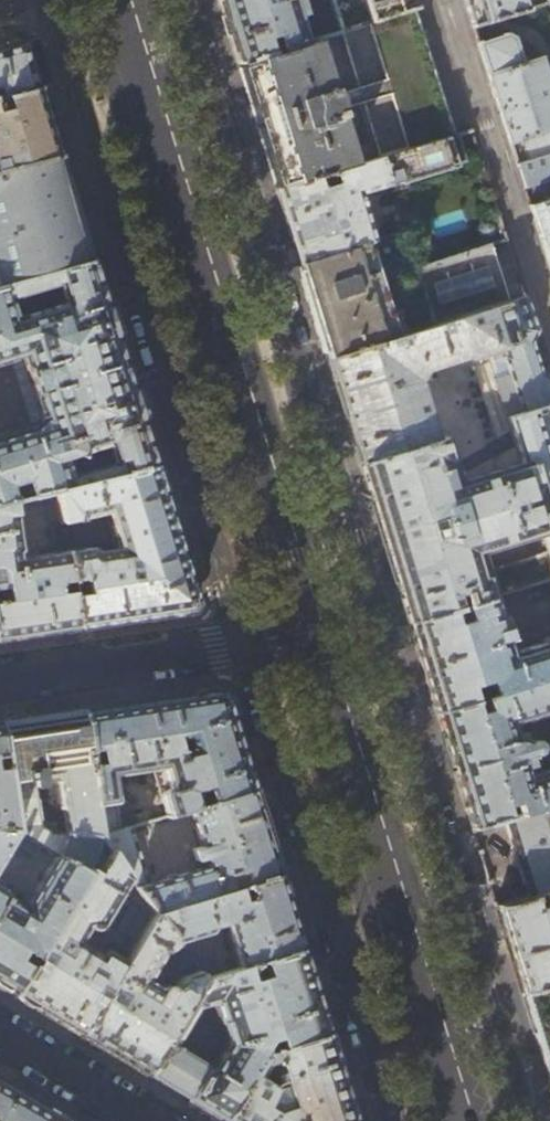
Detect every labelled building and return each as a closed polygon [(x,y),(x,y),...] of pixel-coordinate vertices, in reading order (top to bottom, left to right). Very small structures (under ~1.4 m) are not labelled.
[(226,25),(237,63),(314,39),(311,29),(302,32),(292,0),(218,0),(226,25)] [(339,31),(414,8),(412,0),(330,0),(339,31)] [(472,27),(522,11),(519,0),(464,0),(472,27)] [(454,135),(435,74),(414,8),(339,31),(314,39),(237,63),(250,106),(276,190),(318,176),(334,172),(454,135)] [(549,155),(549,96),(538,59),(521,64),(513,40),(505,34),(477,43),(480,52),(492,89),(509,143),(520,139),(527,162),(549,155)] [(50,86),(36,41),(24,44),(30,63),(37,90),(50,86)] [(37,90),(30,63),(24,44),(0,51),(0,99),(37,90)] [(0,99),(0,171),(58,156),(54,143),(46,118),(37,90),(0,99)] [(478,149),(471,130),(457,134),(463,155),(478,149)] [(373,240),(358,192),(385,183),(388,192),(419,182),(417,174),(455,161),(464,159),(463,155),(457,134),(454,135),(334,172),(337,182),(322,187),(318,176),(276,190),(288,228),(299,263),(373,240)] [(527,162),(516,165),(524,188),(549,180),(549,155),(527,162)] [(90,261),(73,206),(58,156),(0,171),(0,284),(90,261)] [(419,182),(458,170),(455,161),(417,174),(419,182)] [(529,205),(538,234),(549,271),(549,199),(529,205)] [(373,240),(299,263),(312,309),(328,359),(431,327),(430,324),(413,269),(401,231),(373,240)] [(430,324),(506,300),(507,302),(523,297),(520,288),(504,293),(497,269),(489,245),(413,269),(430,324)] [(10,358),(19,355),(39,419),(29,429),(0,438),(0,503),(10,500),(6,486),(23,481),(27,496),(47,491),(56,489),(153,466),(123,370),(90,261),(0,284),(0,363),(9,361),(11,360),(10,358)] [(549,404),(549,378),(540,373),(534,355),(530,342),(536,331),(525,297),(523,297),(507,302),(431,327),(328,359),(342,406),(360,465),(435,440),(417,382),(424,370),(465,357),(466,359),(502,348),(505,357),(503,357),(508,374),(494,378),(506,418),(549,404)] [(457,482),(443,438),(435,440),(360,465),(381,535),(408,622),(493,596),(549,579),(549,404),(506,418),(519,462),(457,482)] [(179,554),(153,466),(56,489),(60,520),(61,524),(104,513),(115,548),(95,552),(91,548),(65,552),(68,574),(84,571),(86,586),(70,588),(76,627),(138,618),(189,610),(191,609),(192,609),(194,607),(194,606),(194,604),(194,602),(179,554)] [(60,520),(56,489),(47,491),(51,520),(60,520)] [(10,500),(0,503),(0,639),(34,633),(76,627),(70,588),(68,574),(65,552),(16,558),(15,554),(18,550),(11,500),(10,500)] [(510,652),(503,628),(508,627),(505,615),(499,617),(493,596),(408,622),(420,661),(436,712),(548,677),(549,677),(549,640),(510,652)] [(548,677),(436,712),(453,767),(471,828),(505,818),(549,804),(549,768),(526,775),(524,766),(529,764),(528,758),(532,757),(532,753),(534,751),(535,744),(534,742),(531,740),(526,740),(523,743),(520,731),(514,733),(511,723),(549,711),(549,684),(548,677)] [(152,700),(81,710),(100,833),(120,827),(111,772),(152,767),(166,813),(189,806),(251,788),(233,730),(222,694),(220,691),(218,690),(215,690),(152,700)] [(0,722),(0,729),(17,830),(16,832),(38,844),(54,852),(87,869),(100,833),(81,710),(42,716),(0,722)] [(17,830),(0,729),(0,829),(17,830)] [(262,823),(251,788),(189,806),(206,864),(148,881),(132,824),(120,827),(100,833),(127,876),(135,888),(151,911),(167,906),(177,903),(235,885),(245,882),(277,872),(262,823)] [(505,818),(517,855),(530,897),(549,891),(549,804),(505,818)] [(17,830),(0,829),(0,858),(9,843),(16,832),(17,830)] [(38,844),(16,832),(9,843),(31,855),(38,844)] [(127,876),(100,833),(87,869),(14,993),(48,1014),(81,1033),(126,954),(109,944),(107,944),(106,945),(103,949),(102,949),(98,956),(75,942),(84,926),(89,929),(94,929),(98,927),(100,925),(101,922),(127,876)] [(54,852),(25,901),(29,916),(23,913),(20,914),(19,912),(3,903),(8,894),(7,892),(0,888),(0,985),(14,993),(87,869),(54,852)] [(287,906),(277,872),(245,882),(249,896),(239,899),(235,885),(177,903),(181,916),(176,918),(174,915),(170,915),(167,906),(151,911),(175,941),(208,931),(212,924),(223,921),(237,967),(300,949),(287,906)] [(134,940),(151,911),(135,888),(129,899),(139,906),(123,934),(134,940)] [(530,897),(495,907),(507,946),(522,993),(549,984),(549,891),(530,897)] [(175,941),(151,911),(134,940),(126,954),(81,1033),(114,1053),(147,1073),(205,976),(199,969),(178,978),(172,987),(166,984),(161,985),(158,989),(143,980),(162,948),(164,950),(176,942),(175,941)] [(194,963),(193,961),(182,948),(175,954),(187,968),(194,963)] [(312,987),(300,949),(237,967),(218,972),(205,976),(147,1073),(186,1096),(223,1118),(262,1052),(326,1033),(312,987)] [(197,959),(193,961),(194,963),(199,969),(205,976),(218,972),(217,971),(215,966),(214,964),(211,961),(208,959),(203,958),(199,958),(197,959)] [(522,993),(532,1028),(548,1079),(549,1079),(549,984),(522,993)] [(349,1110),(326,1033),(262,1052),(223,1118),(227,1120),(353,1120),(349,1110)] [(0,1082),(0,1120),(63,1120),(64,1120),(32,1100),(0,1082)]
